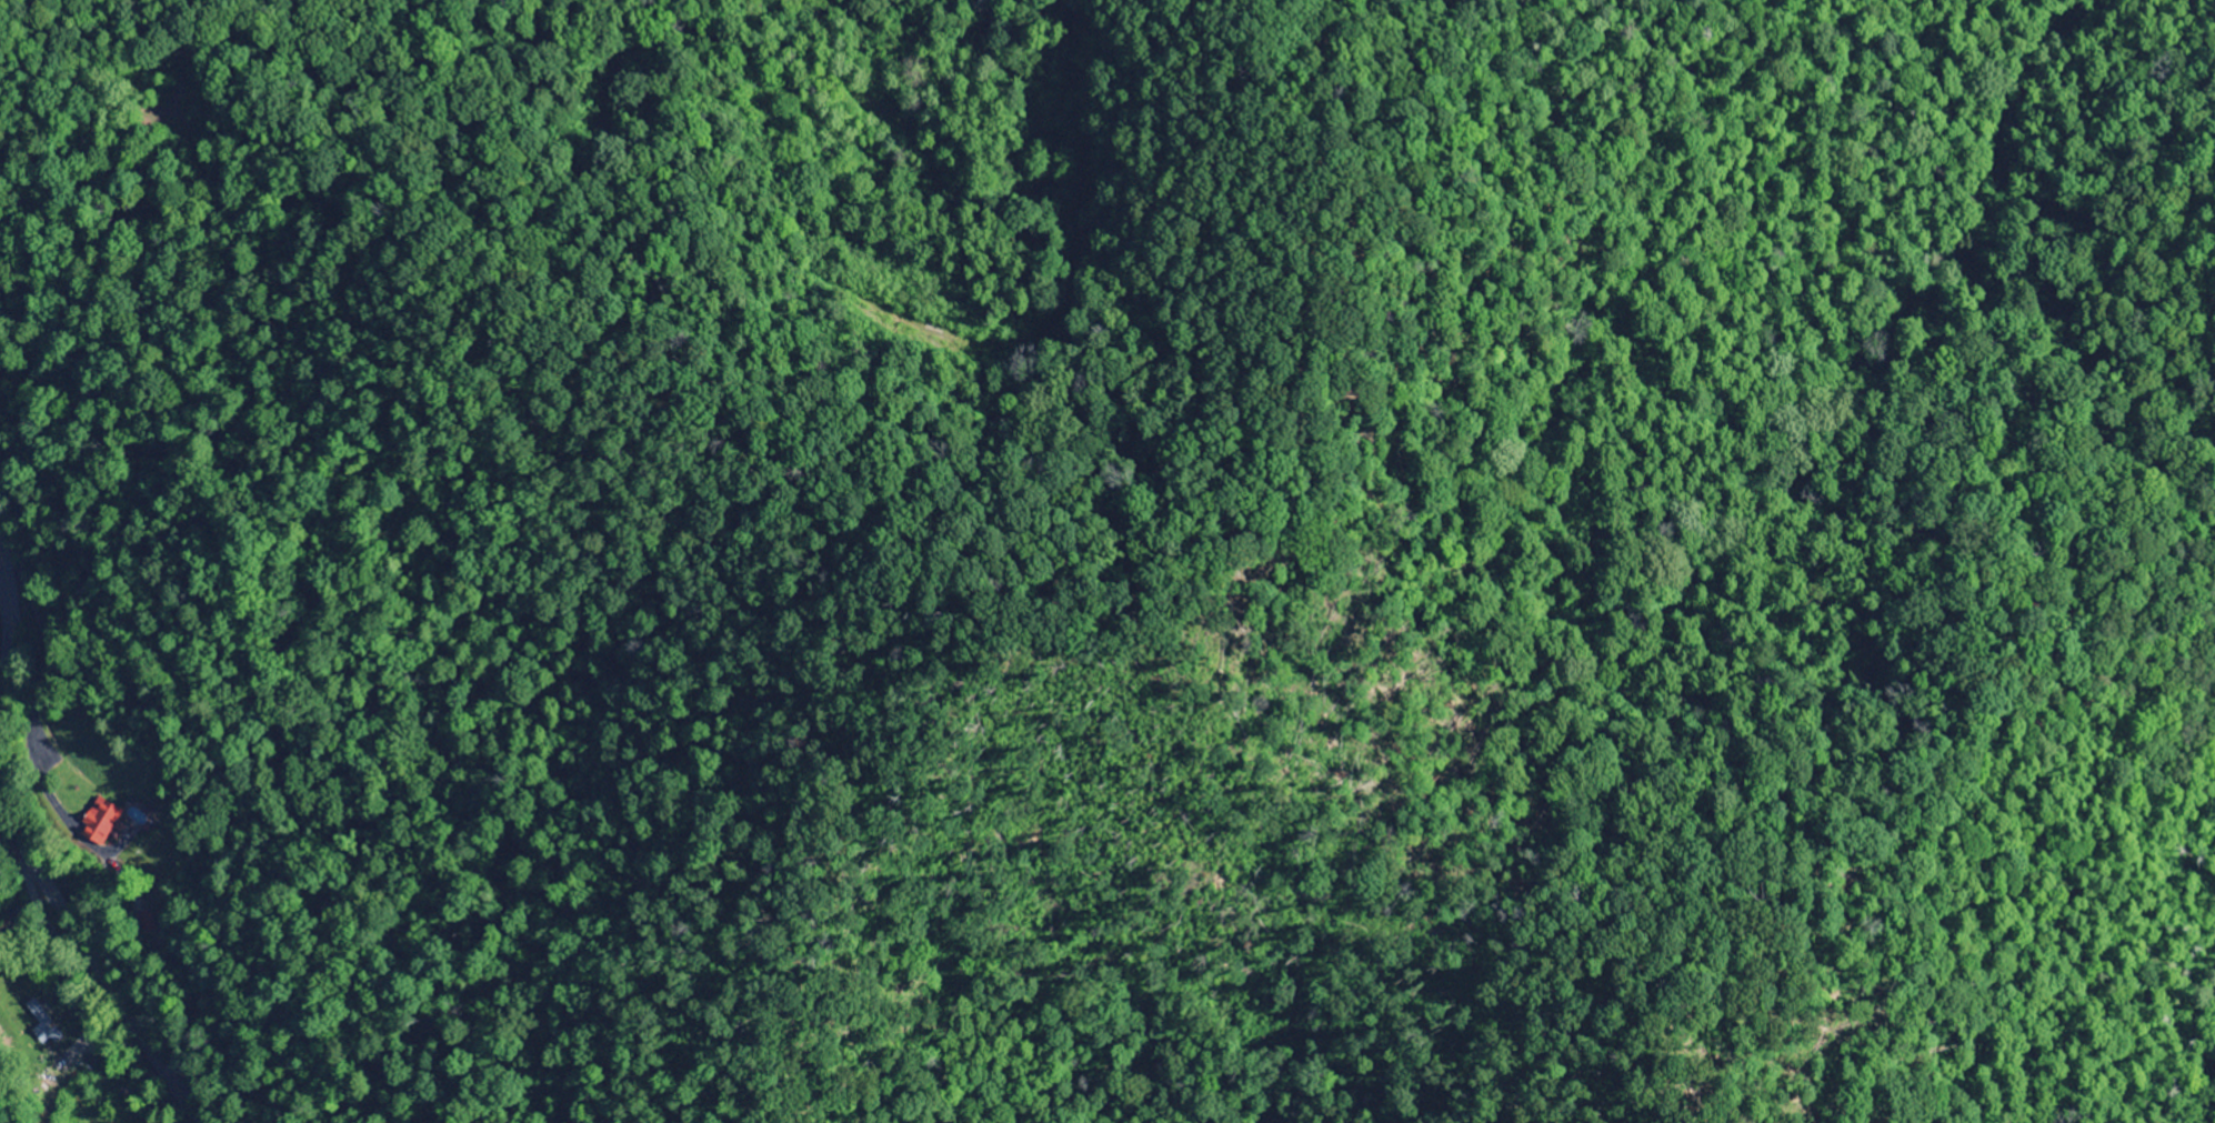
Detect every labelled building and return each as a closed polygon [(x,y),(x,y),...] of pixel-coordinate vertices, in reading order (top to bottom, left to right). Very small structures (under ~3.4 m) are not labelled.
[(119,809),(93,799),(82,825),(84,826),(79,838),(103,848),(119,809)] [(62,1039),(33,999),(24,1006),(38,1026),(30,1032),(40,1046),(49,1040),(53,1045),(62,1039)]
